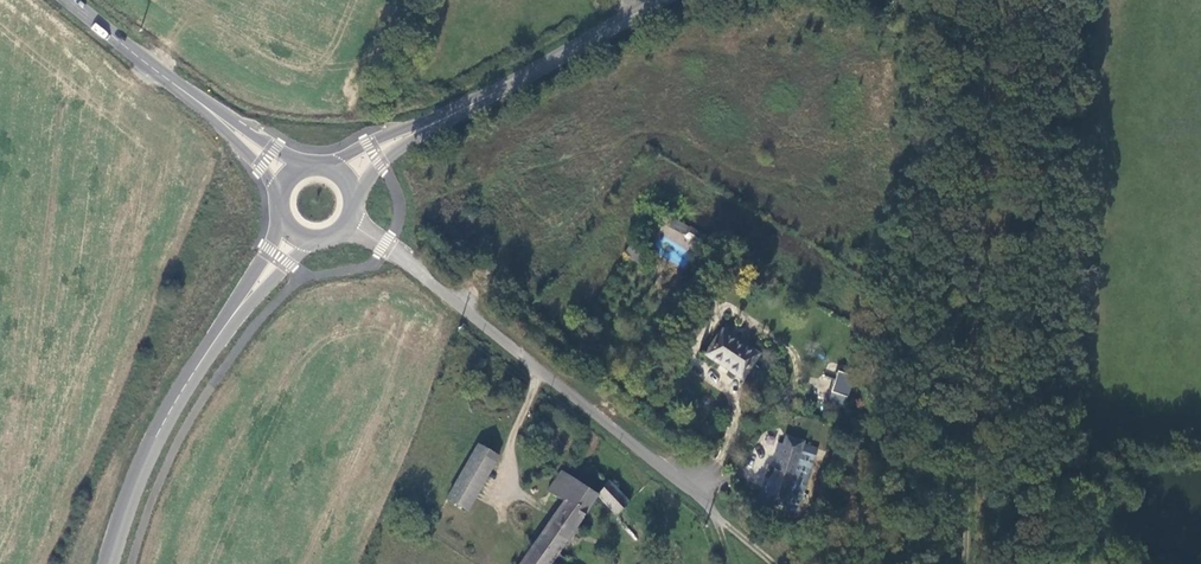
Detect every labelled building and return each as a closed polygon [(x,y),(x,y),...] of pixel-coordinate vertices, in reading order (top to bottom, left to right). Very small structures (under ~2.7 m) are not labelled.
[(671,228),(683,236),(689,227),(676,219),(671,228)] [(700,245),(706,235),(690,226),(683,236),(700,245)] [(646,250),(632,242),(625,254),(638,262),(646,250)] [(737,380),(753,355),(717,331),(701,356),(737,380)] [(845,406),(855,376),(838,370),(828,401),(845,406)] [(769,466),(776,468),(780,455),(796,460),(800,448),(813,453),(815,447),(801,443),(802,440),(784,434),(781,444),(777,442),(769,466)] [(500,456),(481,444),(448,499),(467,510),(500,456)] [(796,509),(766,500),(764,506),(802,530),(828,452),(815,447),(813,453),(796,509)] [(796,509),(813,453),(800,448),(796,460),(780,455),(776,468),(774,474),(772,473),(770,475),(767,479),(765,482),(764,484),(764,486),(763,489),(763,491),(763,494),(764,497),(766,498),(766,500),(796,509)] [(521,563),(567,563),(569,561),(560,555),(596,497),(594,495),(575,483),(558,473),(546,491),(563,502),(521,563)] [(607,481),(594,495),(596,497),(616,516),(629,502),(607,481)] [(648,555),(642,563),(661,563),(648,555)]
